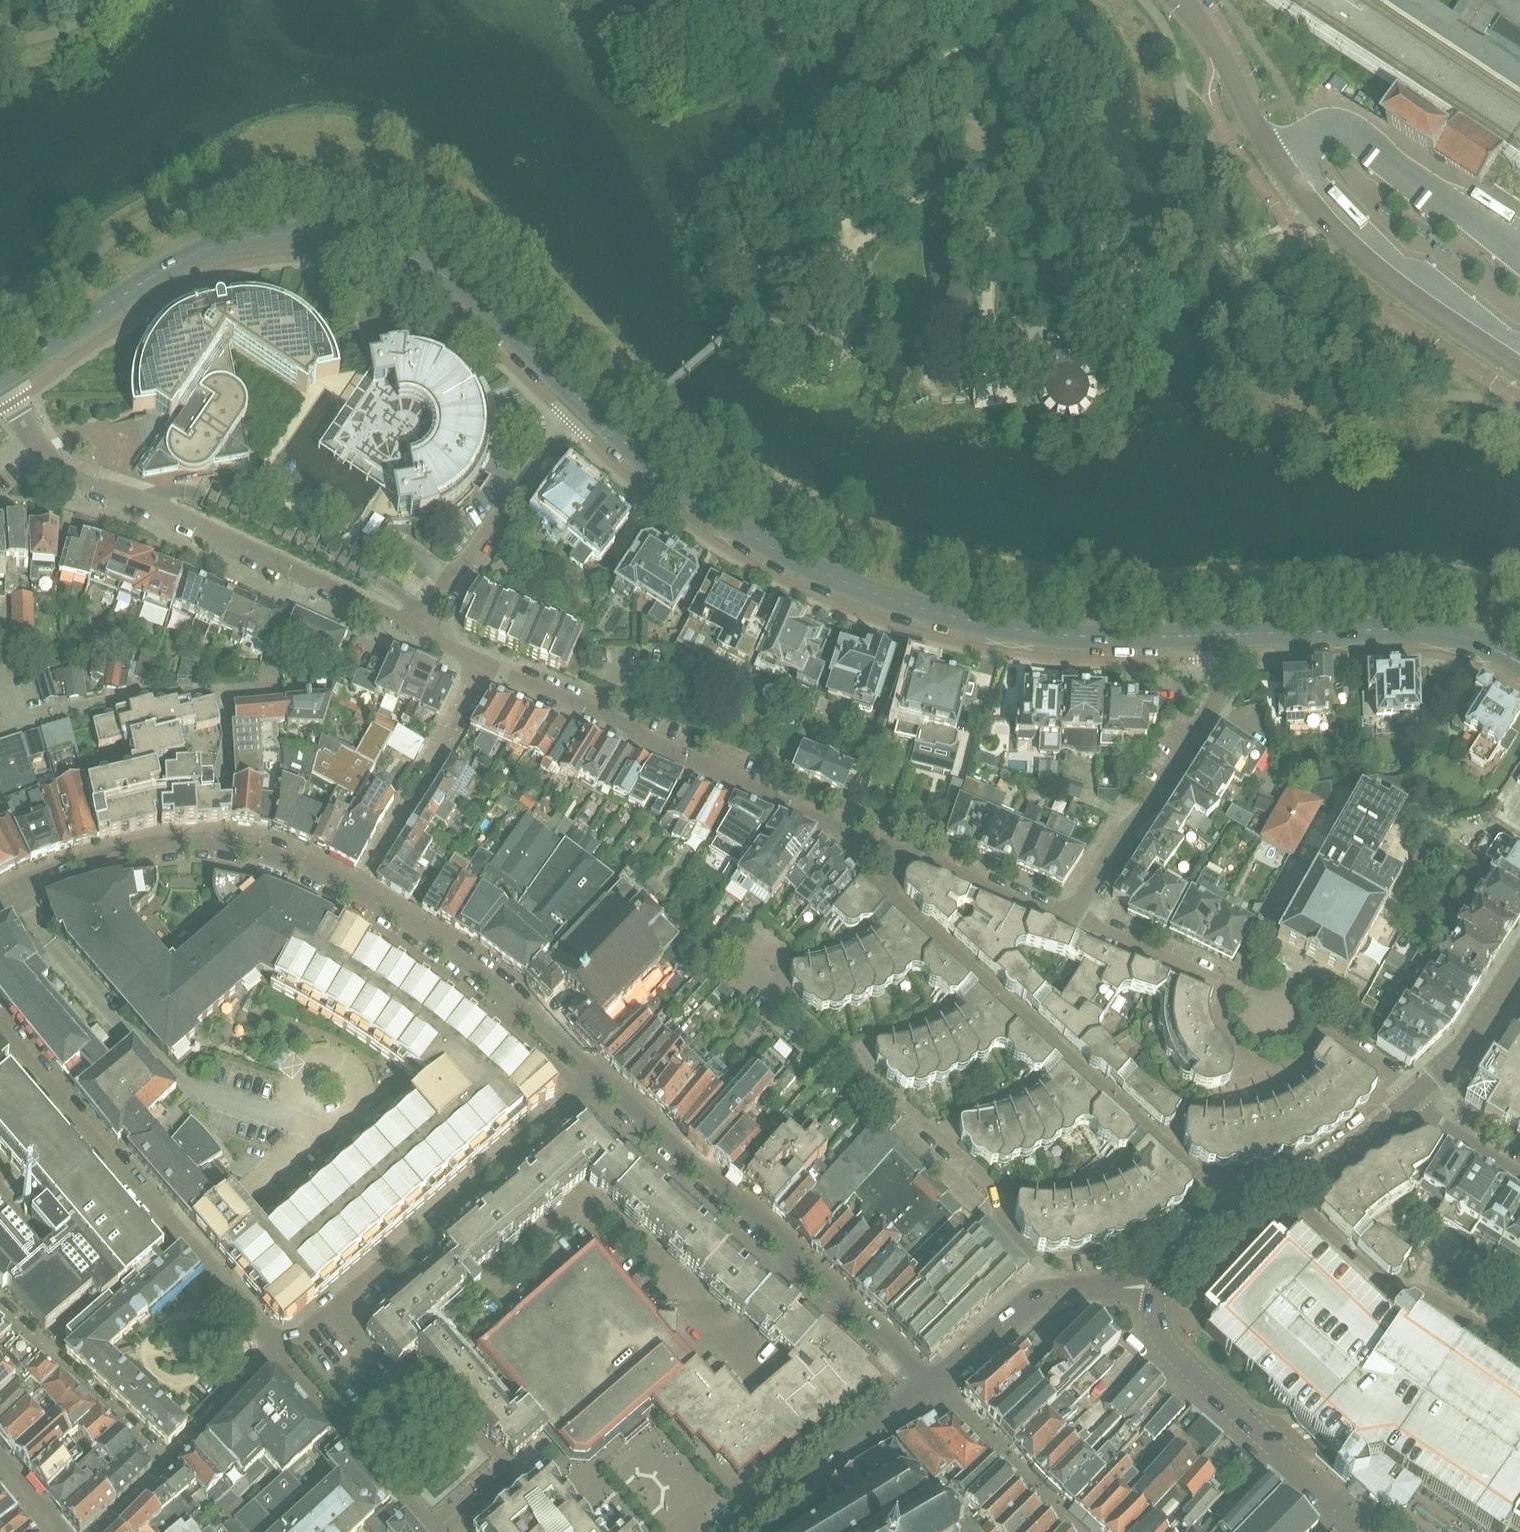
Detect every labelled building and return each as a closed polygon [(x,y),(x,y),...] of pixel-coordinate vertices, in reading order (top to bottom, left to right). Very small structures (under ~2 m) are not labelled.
[(1454,16),(1430,0),(1380,0),(1519,92),(1519,0),(1465,0),(1454,16)] [(1387,122),(1386,123),(1402,134),(1417,144),(1432,154),(1434,155),(1435,154),(1448,163),(1463,173),(1479,183),(1489,167),(1492,164),(1503,147),(1504,145),(1488,135),(1472,125),(1459,117),(1453,126),(1449,132),(1447,131),(1432,121),(1417,111),(1401,101),(1387,122)] [(959,292),(955,294),(952,297),(951,301),(951,305),(953,309),(956,312),(960,314),(964,313),(968,312),(971,308),(973,304),(972,300),(971,296),(967,293),(963,292),(959,292)] [(239,386),(237,383),(234,381),(228,350),(232,344),(307,394),(317,377),(340,374),(337,364),(332,351),(329,343),(320,331),(315,324),(307,318),(296,311),(289,307),(279,302),(272,300),(258,297),(247,297),(237,298),(229,299),(230,306),(224,306),(223,305),(221,303),(219,302),(216,303),(215,306),(214,309),(209,310),(208,303),(198,305),(191,307),(179,313),(172,317),(167,320),(161,325),(155,332),(149,339),(143,347),(140,353),(137,360),(135,366),(131,385),(130,395),(132,413),(154,408),(177,425),(142,477),(143,478),(182,470),(185,471),(188,472),(191,472),(194,472),(197,471),(201,470),(203,469),(206,467),(208,465),(249,457),(243,421),(241,413),(243,408),(244,403),(244,399),(243,394),(241,390),(239,386)] [(409,511),(410,517),(419,515),(419,516),(430,513),(441,509),(451,503),(460,496),(468,488),(476,478),(482,467),(486,456),(488,445),(489,440),(488,440),(488,434),(485,434),(481,421),(479,408),(479,400),(482,399),(479,393),(480,392),(474,383),(466,374),(458,366),(448,359),(438,354),(427,350),(416,347),(404,347),(393,347),(387,348),(387,349),(378,350),(379,357),(368,360),(373,387),(333,446),(392,486),(397,512),(409,511)] [(1047,355),(1048,360),(1047,360),(1053,380),(1052,381),(1050,390),(1052,399),(1058,405),(1067,407),(1076,405),(1082,399),(1084,390),(1082,381),(1075,375),(1074,375),(1069,354),(1060,356),(1058,348),(1046,351),(1047,355)] [(1001,385),(996,371),(993,371),(989,358),(970,365),(974,378),(967,382),(969,390),(1001,385)] [(536,512),(546,520),(541,528),(561,544),(598,495),(583,484),(575,478),(568,473),(556,487),(549,496),(536,512)] [(614,509),(598,495),(561,544),(573,554),(569,559),(582,570),(592,556),(599,562),(614,544),(611,542),(628,520),(614,509)] [(27,522),(4,521),(5,561),(6,578),(5,578),(5,584),(4,595),(11,595),(11,596),(17,596),(19,574),(27,575),(27,562),(24,562),(27,522)] [(29,562),(32,562),(30,581),(52,583),(54,563),(56,563),(59,524),(31,523),(29,562)] [(59,572),(88,579),(100,539),(99,539),(97,533),(88,531),(85,534),(84,534),(83,535),(71,531),(59,572)] [(87,583),(116,593),(133,550),(100,539),(88,579),(88,580),(87,583)] [(684,559),(681,556),(664,546),(662,549),(651,542),(641,544),(615,584),(634,597),(636,594),(655,606),(648,617),(663,627),(671,616),(672,616),(696,578),(694,569),(682,562),(684,559)] [(132,601),(142,605),(158,563),(151,560),(152,557),(133,550),(116,593),(133,599),(132,601)] [(182,570),(158,563),(142,605),(170,614),(171,611),(182,570)] [(183,571),(182,570),(171,611),(185,618),(185,619),(194,623),(196,618),(207,583),(183,571)] [(689,622),(676,644),(714,663),(720,653),(747,667),(763,633),(751,626),(762,606),(760,605),(761,599),(758,594),(754,592),(748,593),(744,597),(742,596),(741,598),(710,582),(689,622)] [(236,596),(207,583),(196,618),(194,623),(189,635),(204,641),(211,625),(221,629),(221,628),(236,596)] [(465,629),(480,636),(496,598),(487,595),(488,593),(478,586),(467,602),(462,613),(459,620),(467,623),(465,629)] [(12,637),(22,637),(34,637),(32,596),(17,596),(11,596),(12,637)] [(221,629),(242,639),(243,638),(259,607),(236,596),(221,628),(221,629)] [(480,636),(522,654),(538,617),(529,613),(530,611),(507,601),(506,603),(496,598),(480,636)] [(261,658),(280,617),(259,607),(243,638),(242,639),(254,645),(250,653),(261,658)] [(319,667),(323,659),(333,664),(347,633),(296,610),(282,641),(285,643),(281,650),(319,667)] [(760,660),(760,661),(755,672),(776,681),(782,670),(798,677),(795,684),(815,692),(823,674),(822,673),(828,660),(820,656),(828,638),(779,616),(760,660)] [(522,654),(566,674),(583,636),(571,631),(572,629),(549,619),(548,621),(538,617),(522,654)] [(594,641),(583,636),(566,674),(577,679),(594,641)] [(853,699),(875,706),(891,657),(868,649),(866,655),(840,647),(830,680),(832,680),(826,697),(851,705),(853,699)] [(384,700),(378,715),(389,720),(396,706),(398,699),(416,662),(393,652),(387,667),(372,660),(365,674),(361,672),(357,674),(352,686),(384,700)] [(103,676),(105,656),(92,654),(90,675),(103,676)] [(149,685),(152,676),(151,676),(156,658),(141,654),(134,678),(148,682),(149,685)] [(436,671),(416,662),(398,699),(409,704),(403,717),(412,720),(413,721),(415,715),(436,671)] [(183,663),(178,678),(198,678),(201,672),(183,663)] [(914,746),(916,747),(917,745),(934,675),(935,670),(912,664),(909,674),(901,673),(883,720),(897,723),(893,738),(914,743),(914,746)] [(82,667),(63,670),(67,697),(67,699),(86,696),(82,667)] [(117,689),(120,669),(109,668),(106,687),(117,689)] [(1362,720),(1397,719),(1397,723),(1418,722),(1417,693),(1418,693),(1417,669),(1397,669),(1397,668),(1385,668),(1385,669),(1365,670),(1366,695),(1361,695),(1362,720)] [(35,675),(44,703),(57,699),(49,671),(35,675)] [(437,717),(456,679),(436,671),(415,715),(413,721),(422,724),(427,713),(437,717)] [(1327,671),(1312,672),(1313,674),(1282,676),(1283,697),(1278,698),(1278,714),(1283,714),(1283,718),(1303,717),(1303,715),(1329,714),(1328,698),(1327,699),(1326,689),(1328,689),(1327,671)] [(166,675),(152,676),(149,685),(167,684),(166,675)] [(966,684),(934,675),(917,745),(916,747),(934,751),(935,748),(949,752),(954,749),(957,739),(952,733),(961,702),(972,705),(976,690),(965,687),(966,684)] [(337,677),(331,697),(343,701),(350,683),(337,677)] [(1519,714),(1519,710),(1504,699),(1502,701),(1487,692),(1489,690),(1479,684),(1473,693),(1476,695),(1473,700),(1469,697),(1462,709),(1463,709),(1452,726),(1462,732),(1464,729),(1475,736),(1464,754),(1469,757),(1471,762),(1481,768),(1483,767),(1485,769),(1497,750),(1505,755),(1516,739),(1508,733),(1519,714)] [(1038,755),(1058,756),(1059,747),(1062,688),(1060,688),(1060,693),(1043,692),(1043,687),(1024,687),(1023,714),(1017,714),(1016,734),(1018,734),(1018,741),(1029,742),(1029,735),(1031,735),(1031,734),(1039,735),(1038,755)] [(1059,750),(1075,751),(1080,757),(1098,757),(1098,750),(1100,735),(1102,690),(1089,690),(1089,689),(1078,688),(1078,689),(1062,688),(1059,747),(1058,756),(1059,756),(1059,750)] [(1104,690),(1102,690),(1100,735),(1098,750),(1121,751),(1122,739),(1145,740),(1146,723),(1154,723),(1155,705),(1134,704),(1134,699),(1124,699),(1124,696),(1104,695),(1104,690)] [(470,728),(482,733),(474,747),(481,751),(510,702),(491,694),(470,728)] [(331,697),(290,700),(285,701),(287,723),(286,726),(322,727),(331,697)] [(190,824),(192,823),(194,823),(228,820),(229,802),(226,803),(219,803),(219,796),(212,797),(212,781),(200,781),(200,768),(196,768),(174,769),(175,776),(164,776),(165,795),(156,796),(154,789),(160,787),(156,771),(162,769),(160,763),(183,758),(180,744),(189,742),(187,732),(220,724),(214,700),(190,705),(190,701),(153,708),(152,703),(114,712),(116,718),(92,723),(99,747),(128,741),(134,762),(130,764),(133,774),(87,786),(85,786),(99,839),(156,825),(152,809),(159,808),(160,825),(185,823),(187,824),(189,824),(190,824)] [(234,706),(236,725),(277,724),(287,723),(285,701),(234,706)] [(498,741),(508,745),(509,746),(529,711),(524,708),(510,702),(481,751),(473,762),(483,768),(498,741)] [(548,719),(529,711),(509,746),(508,745),(505,750),(513,755),(508,764),(516,769),(526,754),(548,719)] [(400,723),(409,727),(412,720),(403,717),(400,723)] [(543,762),(544,762),(565,726),(548,719),(526,754),(516,769),(514,774),(522,779),(532,763),(530,762),(534,755),(544,760),(543,762)] [(38,730),(45,754),(52,776),(73,847),(99,839),(85,786),(87,786),(69,721),(40,729),(38,730)] [(329,852),(347,817),(365,782),(366,783),(386,747),(390,738),(393,734),(397,727),(396,726),(392,734),(371,723),(354,754),(321,737),(316,756),(312,775),(313,776),(337,787),(325,814),(312,844),(329,852)] [(228,820),(232,820),(263,825),(270,827),(280,771),(277,724),(236,725),(231,725),(235,782),(234,781),(232,802),(229,802),(228,820)] [(390,738),(386,747),(413,763),(425,742),(397,726),(397,727),(393,734),(390,738)] [(544,762),(560,772),(583,734),(565,726),(544,762)] [(1236,739),(1220,729),(1200,759),(1232,779),(1241,785),(1245,779),(1248,781),(1266,753),(1256,747),(1253,751),(1236,740),(1236,739)] [(28,758),(45,754),(38,730),(22,736),(28,758)] [(559,773),(572,780),(575,782),(600,741),(583,734),(560,772),(559,773)] [(28,758),(22,736),(0,743),(0,780),(12,775),(20,797),(3,803),(5,805),(10,817),(29,862),(57,852),(34,781),(33,778),(28,758)] [(580,777),(596,787),(619,749),(600,741),(575,782),(577,783),(580,777)] [(784,767),(794,771),(793,771),(808,778),(826,786),(841,792),(851,769),(792,745),(784,767)] [(316,756),(282,748),(283,772),(310,781),(312,775),(316,756)] [(596,787),(610,794),(611,791),(613,793),(635,756),(619,749),(596,787)] [(999,761),(976,753),(973,761),(984,765),(983,766),(996,771),(999,761)] [(628,800),(649,762),(635,756),(613,793),(611,791),(610,794),(627,802),(628,800)] [(452,759),(433,789),(430,795),(457,812),(458,812),(469,795),(465,793),(475,777),(466,773),(467,770),(452,759)] [(1200,759),(1183,787),(1212,804),(1218,808),(1219,808),(1220,808),(1224,800),(1217,796),(1220,792),(1223,794),(1232,779),(1200,759)] [(644,808),(648,800),(666,769),(649,762),(628,800),(635,804),(644,808)] [(659,815),(683,776),(666,769),(648,800),(656,803),(652,811),(659,815)] [(270,827),(288,834),(300,803),(310,781),(283,772),(280,771),(278,784),(270,827)] [(52,776),(34,781),(57,852),(73,847),(52,776)] [(871,780),(862,777),(859,787),(867,790),(871,780)] [(1057,793),(1073,799),(1078,801),(1083,786),(1062,778),(1057,793)] [(491,789),(500,795),(506,784),(498,779),(491,789)] [(664,827),(672,818),(678,822),(671,836),(680,839),(708,787),(690,779),(666,815),(659,824),(664,827)] [(941,817),(952,822),(959,801),(963,783),(952,780),(941,817)] [(371,786),(366,783),(365,782),(347,817),(373,834),(394,799),(391,798),(393,794),(374,782),(371,786)] [(1331,803),(1329,785),(1301,788),(1298,793),(1289,788),(1261,839),(1292,857),(1320,807),(1327,811),(1331,803)] [(704,844),(709,835),(729,796),(708,787),(680,839),(688,843),(691,838),(704,844)] [(959,801),(952,822),(946,838),(970,848),(985,812),(994,792),(983,787),(973,807),(959,801)] [(1183,787),(1165,814),(1183,827),(1193,812),(1205,820),(1218,808),(1212,804),(1183,787)] [(1373,862),(1398,818),(1403,810),(1389,802),(1386,806),(1360,791),(1310,880),(1278,937),(1304,952),(1303,953),(1317,960),(1344,975),(1383,908),(1382,907),(1400,875),(1385,866),(1384,868),(1373,862)] [(994,792),(985,812),(970,848),(993,858),(1012,813),(1002,808),(1006,797),(994,792)] [(1279,802),(1260,794),(1254,809),(1273,816),(1279,802)] [(449,825),(443,822),(451,809),(457,812),(430,795),(419,811),(441,825),(446,829),(449,825)] [(495,805),(507,813),(515,803),(503,795),(495,805)] [(525,795),(516,804),(531,816),(540,806),(525,795)] [(731,812),(715,840),(709,851),(720,857),(734,863),(739,853),(745,856),(759,829),(764,832),(772,814),(734,798),(728,811),(731,812)] [(993,858),(1016,868),(1040,812),(1041,812),(1045,801),(1041,799),(1036,810),(1028,807),(1024,818),(1012,813),(993,858)] [(1076,806),(1078,801),(1073,799),(1067,814),(1078,818),(1082,809),(1076,806)] [(300,803),(288,834),(289,834),(312,844),(325,814),(300,803)] [(1232,805),(1224,817),(1245,829),(1252,817),(1232,805)] [(535,825),(544,832),(555,815),(545,809),(535,825)] [(409,827),(430,841),(441,825),(419,811),(409,827)] [(1016,868),(1037,877),(1063,822),(1051,816),(1046,828),(1036,825),(1042,812),(1041,812),(1040,812),(1016,868)] [(556,813),(555,815),(544,832),(560,845),(571,826),(573,824),(556,813)] [(1188,850),(1182,846),(1174,841),(1183,827),(1165,814),(1147,843),(1173,858),(1175,856),(1183,860),(1188,850)] [(0,821),(0,837),(16,868),(29,862),(10,817),(0,821)] [(329,852),(355,866),(373,834),(347,817),(329,852)] [(480,942),(503,912),(507,916),(528,895),(561,846),(560,845),(544,832),(535,825),(534,826),(527,821),(528,819),(525,817),(520,823),(491,865),(489,867),(488,866),(451,925),(480,942)] [(730,884),(747,896),(796,826),(778,817),(764,837),(773,843),(767,851),(758,845),(736,876),(730,884)] [(1083,854),(1066,847),(1075,827),(1063,822),(1037,877),(1062,887),(1083,854)] [(571,826),(560,845),(561,846),(574,854),(586,835),(571,826)] [(768,903),(784,879),(792,867),(799,857),(815,835),(796,826),(747,896),(763,908),(768,903)] [(437,857),(427,851),(432,842),(430,841),(409,827),(398,845),(420,859),(431,866),(437,857)] [(442,835),(435,845),(443,850),(450,840),(449,839),(442,835)] [(586,835),(574,854),(590,865),(602,845),(586,835)] [(796,893),(806,880),(831,850),(815,835),(799,857),(792,867),(784,879),(796,893)] [(1489,875),(1494,878),(1519,896),(1519,856),(1517,854),(1519,849),(1519,845),(1505,835),(1502,841),(1497,842),(1484,860),(1494,867),(1489,875)] [(16,868),(0,837),(0,877),(16,868)] [(1130,870),(1144,880),(1150,884),(1163,871),(1173,858),(1147,843),(1130,870)] [(602,845),(590,865),(601,872),(603,868),(615,851),(604,844),(603,846),(602,845)] [(398,845),(388,861),(410,875),(420,859),(398,845)] [(523,974),(525,976),(547,953),(567,930),(612,879),(601,872),(590,865),(574,854),(561,846),(528,895),(507,916),(503,912),(480,942),(523,974)] [(806,880),(812,887),(802,899),(809,907),(846,864),(831,850),(806,880)] [(438,917),(451,925),(488,866),(489,867),(491,865),(477,854),(470,864),(438,917)] [(422,908),(438,917),(470,864),(455,855),(446,869),(422,908)] [(1417,867),(1424,871),(1429,862),(1422,857),(1417,867)] [(377,879),(400,893),(407,880),(412,883),(415,879),(410,876),(410,875),(388,861),(377,879)] [(825,920),(831,913),(834,910),(834,909),(835,909),(861,879),(846,864),(809,907),(815,913),(816,912),(825,920)] [(1130,870),(1123,880),(1112,898),(1130,907),(1131,907),(1143,892),(1150,884),(1144,880),(1130,870)] [(1189,893),(1169,933),(1200,948),(1220,909),(1225,898),(1227,896),(1215,890),(1220,880),(1204,871),(1199,880),(1191,895),(1189,893)] [(970,894),(951,885),(949,882),(947,880),(945,878),(942,878),(939,878),(936,879),(922,873),(919,872),(916,872),(913,872),(910,874),(907,875),(905,878),(904,881),(903,884),(903,887),(904,890),(906,893),(908,895),(919,906),(919,909),(921,912),(923,914),(925,916),(928,917),(931,917),(946,930),(953,936),(956,933),(962,926),(955,920),(954,913),(943,905),(940,903),(943,898),(946,901),(957,908),(962,907),(963,907),(964,906),(973,909),(976,902),(978,897),(970,894)] [(1187,890),(1189,887),(1177,881),(1163,872),(1144,893),(1143,892),(1131,907),(1130,907),(1127,915),(1164,931),(1187,890)] [(224,1194),(214,1203),(191,1176),(198,1170),(222,1154),(213,1142),(202,1128),(191,1119),(170,1141),(155,1123),(168,1110),(162,1103),(176,1089),(138,1045),(115,1066),(41,982),(48,976),(33,959),(11,917),(0,923),(0,996),(10,1008),(9,1009),(27,1030),(26,1030),(62,1073),(63,1073),(76,1088),(76,1089),(118,1140),(124,1135),(131,1144),(128,1147),(277,1319),(289,1320),(538,1104),(554,1096),(538,1078),(507,1049),(485,1031),(488,1027),(485,1024),(482,1020),(479,1017),(470,1009),(438,985),(405,962),(371,941),(343,924),(321,912),(293,898),(269,889),(245,883),(214,877),(212,883),(212,887),(212,890),(212,893),(213,896),(214,899),(215,902),(217,905),(218,907),(228,919),(176,964),(171,958),(166,963),(128,920),(150,901),(152,899),(154,896),(155,893),(156,890),(157,887),(157,883),(157,879),(157,874),(127,877),(99,882),(71,890),(47,899),(59,932),(63,930),(68,941),(168,1057),(197,1031),(194,1027),(259,971),(274,979),(270,986),(304,1004),(329,1019),(359,1038),(382,1054),(403,1070),(424,1086),(262,1226),(246,1207),(231,1190),(225,1195),(224,1194)] [(1477,905),(1513,929),(1519,919),(1519,896),(1494,878),(1489,875),(1488,876),(1493,880),(1483,895),(1478,892),(1472,902),(1477,905)] [(861,879),(835,909),(834,909),(834,910),(831,913),(838,919),(839,920),(842,924),(843,925),(846,927),(849,928),(852,928),(855,927),(858,925),(860,923),(872,921),(874,919),(876,917),(880,912),(882,910),(881,909),(876,905),(878,902),(879,901),(881,899),(875,894),(868,886),(861,878),(861,879)] [(540,989),(550,997),(550,998),(553,995),(572,1012),(568,1016),(578,1025),(575,1028),(599,1053),(641,1012),(630,1003),(627,1005),(623,1001),(662,959),(661,959),(678,942),(659,924),(661,923),(646,908),(641,903),(614,881),(612,879),(567,930),(547,953),(525,976),(538,990),(540,989)] [(644,887),(655,899),(662,891),(650,879),(644,887)] [(695,909),(680,896),(671,905),(686,919),(695,909)] [(1231,963),(1251,925),(1236,917),(1240,910),(1225,903),(1228,897),(1227,896),(1225,898),(1220,909),(1200,948),(1231,963)] [(1022,945),(1025,945),(1067,957),(1068,955),(1071,947),(1073,944),(1074,940),(1075,939),(1067,936),(1055,930),(1053,928),(1051,925),(1049,924),(1046,923),(1043,923),(1040,924),(978,897),(976,902),(973,909),(975,917),(986,923),(982,932),(971,926),(962,926),(956,933),(953,936),(980,961),(1003,982),(1003,985),(1004,988),(1006,990),(1009,992),(1012,993),(1015,993),(1025,1002),(1031,1008),(1032,1007),(1035,1004),(1037,1001),(1044,993),(1041,989),(1016,959),(1014,957),(1014,954),(1014,951),(1015,949),(1017,947),(1020,945),(1022,945)] [(1455,928),(1460,932),(1497,955),(1513,929),(1477,905),(1466,921),(1461,918),(1455,928)] [(812,1003),(822,1012),(828,1010),(831,1012),(834,1012),(837,1012),(840,1011),(842,1009),(844,1006),(850,1004),(853,1005),(856,1006),(859,1005),(861,1004),(863,1001),(865,999),(871,996),(874,996),(877,996),(880,995),(882,993),(884,991),(885,988),(891,985),(894,985),(897,985),(900,983),(902,981),(904,979),(904,976),(911,971),(912,971),(913,971),(914,970),(915,970),(920,972),(927,978),(927,981),(928,984),(930,986),(932,988),(935,989),(938,989),(940,990),(941,991),(942,992),(945,995),(946,996),(956,997),(958,994),(960,993),(964,988),(965,986),(964,985),(960,981),(962,978),(963,977),(957,972),(891,913),(888,916),(880,925),(886,931),(872,942),(864,947),(858,950),(850,954),(841,958),(832,961),(825,963),(815,965),(807,966),(807,967),(809,977),(804,978),(793,979),(792,979),(793,987),(799,992),(800,993),(800,996),(802,999),(804,1001),(806,1003),(809,1004),(812,1003)] [(720,932),(708,950),(724,963),(737,945),(720,932)] [(1443,946),(1436,957),(1442,961),(1478,984),(1484,975),(1491,965),(1490,965),(1497,955),(1460,932),(1447,950),(1443,946)] [(1056,1005),(1050,1001),(1038,1014),(1061,1035),(1087,1058),(1087,1060),(1088,1063),(1090,1066),(1092,1068),(1095,1069),(1099,1069),(1115,1084),(1128,1069),(1100,1037),(1098,1033),(1097,1030),(1097,1027),(1099,1025),(1120,992),(1121,991),(1125,989),(1129,989),(1141,993),(1156,998),(1157,999),(1160,1002),(1161,1005),(1160,1017),(1159,1017),(1158,1021),(1157,1022),(1157,1025),(1158,1028),(1161,1031),(1162,1032),(1165,1043),(1164,1047),(1164,1050),(1165,1053),(1168,1056),(1170,1057),(1172,1058),(1178,1067),(1178,1072),(1180,1075),(1181,1077),(1184,1079),(1189,1079),(1190,1081),(1194,1084),(1197,1086),(1203,1088),(1209,1089),(1215,1088),(1219,1086),(1223,1086),(1225,1085),(1227,1084),(1229,1081),(1230,1079),(1230,1076),(1230,1074),(1231,1072),(1232,1068),(1232,1062),(1231,1058),(1229,1053),(1224,1048),(1217,1042),(1212,1034),(1209,1028),(1208,1024),(1207,1017),(1207,1010),(1209,1003),(1210,998),(1160,976),(1160,975),(1159,972),(1155,970),(1152,969),(1147,969),(1145,970),(1083,943),(1076,959),(1083,963),(1056,1005)] [(1405,974),(1421,984),(1463,1009),(1478,985),(1478,984),(1442,961),(1436,957),(1421,948),(1410,965),(1405,974)] [(710,977),(713,975),(704,967),(698,973),(707,981),(710,977)] [(722,984),(714,992),(726,1003),(733,995),(722,984)] [(1421,984),(1407,1004),(1448,1031),(1463,1009),(1421,984)] [(877,1056),(876,1056),(877,1063),(884,1070),(885,1073),(886,1076),(887,1078),(890,1080),(893,1081),(896,1081),(905,1088),(912,1087),(915,1088),(918,1089),(921,1089),(924,1088),(926,1086),(928,1083),(934,1081),(937,1082),(940,1082),(943,1082),(946,1080),(948,1078),(949,1075),(955,1073),(958,1073),(961,1073),(964,1073),(967,1071),(968,1068),(969,1065),(976,1062),(979,1062),(982,1062),(985,1060),(987,1058),(988,1055),(989,1052),(995,1048),(996,1048),(997,1047),(998,1047),(999,1047),(1000,1047),(1004,1049),(1011,1054),(1011,1057),(1012,1060),(1014,1063),(1016,1064),(1019,1065),(1022,1065),(1024,1067),(1025,1068),(1026,1069),(1029,1072),(1030,1073),(1033,1075),(1040,1074),(1042,1072),(1044,1070),(1048,1065),(1050,1063),(1049,1062),(1044,1058),(1047,1055),(1047,1054),(1041,1049),(979,992),(976,989),(973,992),(964,1001),(970,1007),(957,1018),(948,1023),(934,1031),(925,1035),(908,1040),(895,1042),(891,1043),(891,1044),(892,1054),(888,1054),(877,1056)] [(1365,997),(1361,1004),(1361,1005),(1373,1012),(1377,1004),(1365,997)] [(1403,1002),(1389,1023),(1429,1049),(1448,1031),(1407,1004),(1403,1002)] [(1373,1012),(1361,1005),(1347,1027),(1359,1034),(1374,1012),(1373,1012)] [(1508,1026),(1512,1028),(1494,1057),(1490,1054),(1473,1079),(1477,1080),(1465,1099),(1485,1112),(1483,1114),(1503,1127),(1507,1123),(1519,1131),(1515,1135),(1519,1138),(1519,1009),(1508,1026)] [(599,1053),(611,1066),(654,1022),(641,1012),(599,1053)] [(752,1035),(761,1025),(754,1018),(745,1028),(752,1035)] [(611,1066),(623,1076),(663,1030),(654,1022),(611,1066)] [(1375,1045),(1406,1065),(1408,1067),(1429,1049),(1389,1023),(1375,1045)] [(623,1076),(634,1087),(680,1032),(678,1031),(672,1038),(663,1030),(623,1076)] [(634,1087),(648,1099),(686,1050),(692,1043),(680,1032),(634,1087)] [(705,1069),(701,1065),(706,1060),(692,1046),(693,1044),(692,1043),(686,1050),(648,1099),(666,1114),(703,1071),(705,1069)] [(46,1203),(31,1216),(53,1242),(40,1254),(0,1207),(0,1285),(2,1288),(7,1284),(12,1290),(11,1291),(44,1330),(91,1290),(100,1301),(163,1247),(10,1067),(7,1070),(0,1062),(8,1055),(0,1046),(0,1149),(46,1203)] [(191,1071),(204,1060),(194,1047),(180,1058),(191,1071)] [(1185,1127),(1183,1145),(1186,1148),(1187,1152),(1189,1156),(1192,1158),(1194,1159),(1198,1159),(1199,1160),(1206,1167),(1211,1167),(1213,1167),(1215,1168),(1216,1169),(1219,1170),(1221,1170),(1224,1170),(1227,1169),(1229,1167),(1236,1166),(1237,1167),(1240,1169),(1243,1169),(1246,1168),(1249,1167),(1252,1164),(1259,1163),(1262,1165),(1264,1165),(1267,1165),(1270,1163),(1274,1159),(1281,1157),(1285,1158),(1286,1158),(1287,1158),(1288,1158),(1290,1157),(1291,1157),(1292,1156),(1293,1155),(1296,1151),(1302,1149),(1306,1149),(1307,1149),(1308,1149),(1309,1149),(1310,1148),(1311,1148),(1312,1148),(1313,1147),(1314,1145),(1315,1144),(1316,1141),(1322,1138),(1327,1138),(1329,1137),(1330,1137),(1331,1136),(1333,1135),(1333,1134),(1334,1134),(1335,1131),(1335,1128),(1340,1125),(1345,1124),(1346,1124),(1347,1124),(1348,1123),(1349,1123),(1349,1122),(1350,1121),(1351,1120),(1352,1119),(1353,1114),(1357,1109),(1361,1109),(1364,1108),(1366,1105),(1367,1102),(1368,1097),(1374,1089),(1374,1082),(1370,1080),(1353,1068),(1332,1053),(1321,1068),(1326,1072),(1322,1078),(1318,1082),(1307,1091),(1292,1101),(1287,1103),(1270,1111),(1256,1116),(1246,1117),(1235,1119),(1234,1119),(1222,1120),(1220,1120),(1209,1119),(1205,1119),(1200,1119),(1199,1129),(1185,1127)] [(714,1059),(705,1069),(703,1071),(666,1114),(689,1136),(750,1067),(734,1086),(731,1083),(725,1090),(719,1085),(730,1073),(714,1059)] [(1106,1142),(1109,1144),(1110,1145),(1114,1148),(1115,1149),(1117,1151),(1124,1150),(1126,1148),(1128,1146),(1132,1141),(1134,1140),(1133,1139),(1128,1135),(1131,1132),(1132,1131),(1126,1125),(1060,1066),(1057,1069),(1048,1080),(1054,1085),(1040,1095),(1029,1102),(1016,1108),(1008,1111),(992,1116),(975,1119),(975,1120),(977,1130),(972,1131),(961,1132),(960,1132),(961,1140),(968,1146),(969,1150),(970,1152),(972,1155),(974,1156),(977,1157),(980,1157),(990,1165),(997,1164),(999,1165),(1002,1166),(1005,1165),(1008,1164),(1010,1162),(1012,1159),(1019,1157),(1021,1159),(1025,1159),(1027,1158),(1030,1157),(1032,1154),(1034,1152),(1040,1149),(1043,1150),(1046,1150),(1049,1149),(1051,1147),(1053,1144),(1054,1142),(1060,1138),(1063,1139),(1066,1138),(1069,1137),(1071,1135),(1073,1132),(1073,1129),(1078,1125),(1079,1125),(1081,1124),(1082,1124),(1083,1124),(1085,1124),(1086,1124),(1087,1125),(1088,1125),(1089,1125),(1095,1130),(1095,1133),(1096,1136),(1098,1139),(1100,1141),(1103,1141),(1106,1142)] [(691,1139),(711,1156),(772,1087),(750,1067),(689,1136),(691,1139)] [(711,1156),(730,1173),(762,1139),(759,1136),(765,1128),(759,1123),(766,1114),(780,1098),(779,1097),(795,1079),(786,1071),(772,1087),(711,1156)] [(1148,1084),(1136,1074),(1135,1075),(1131,1079),(1124,1088),(1122,1090),(1133,1100),(1141,1107),(1143,1110),(1154,1119),(1160,1125),(1160,1124),(1164,1127),(1167,1127),(1170,1125),(1172,1123),(1174,1121),(1174,1118),(1174,1115),(1180,1107),(1170,1100),(1159,1092),(1148,1084)] [(730,1173),(742,1183),(780,1140),(788,1131),(796,1121),(786,1112),(762,1139),(730,1173)] [(726,1303),(742,1318),(757,1332),(773,1345),(777,1341),(793,1355),(823,1320),(807,1306),(806,1307),(800,1302),(801,1301),(792,1293),(788,1297),(770,1282),(758,1272),(759,1271),(749,1262),(749,1263),(743,1258),(744,1258),(730,1245),(731,1244),(716,1232),(717,1231),(708,1223),(708,1224),(702,1219),(703,1218),(672,1191),(671,1192),(666,1187),(666,1186),(656,1178),(655,1179),(643,1168),(644,1168),(620,1146),(617,1150),(590,1118),(576,1130),(574,1128),(441,1242),(451,1253),(377,1317),(380,1321),(366,1332),(396,1367),(414,1352),(496,1448),(500,1444),(512,1458),(547,1428),(521,1398),(509,1408),(439,1327),(425,1340),(415,1328),(465,1285),(471,1292),(479,1284),(472,1275),(587,1177),(592,1182),(612,1200),(611,1201),(627,1214),(627,1213),(684,1263),(684,1264),(698,1276),(698,1277),(727,1302),(726,1303)] [(897,1148),(872,1125),(814,1189),(813,1187),(783,1220),(810,1246),(853,1197),(891,1155),(897,1148)] [(761,1200),(774,1211),(810,1170),(811,1170),(818,1162),(817,1161),(826,1152),(817,1144),(820,1140),(807,1127),(797,1138),(788,1131),(780,1140),(742,1183),(753,1193),(758,1192),(762,1195),(761,1200)] [(1418,1191),(1421,1185),(1445,1148),(1439,1144),(1438,1141),(1436,1138),(1434,1136),(1430,1135),(1428,1135),(1426,1136),(1399,1147),(1395,1146),(1393,1147),(1390,1148),(1387,1150),(1386,1152),(1404,1192),(1412,1187),(1418,1191)] [(810,1246),(821,1256),(853,1222),(911,1160),(899,1147),(897,1148),(891,1155),(853,1197),(810,1246)] [(1421,1185),(1422,1186),(1445,1201),(1470,1164),(1445,1148),(1421,1185)] [(1182,1204),(1182,1201),(1183,1199),(1190,1191),(1190,1184),(1153,1150),(1141,1162),(1146,1168),(1134,1178),(1123,1185),(1110,1191),(1100,1195),(1088,1199),(1070,1203),(1057,1204),(1045,1204),(1030,1203),(1020,1202),(1018,1202),(1017,1203),(1016,1204),(1014,1220),(1019,1227),(1019,1229),(1019,1231),(1019,1233),(1019,1234),(1020,1235),(1020,1236),(1020,1237),(1021,1237),(1023,1239),(1024,1240),(1026,1241),(1027,1241),(1028,1241),(1029,1241),(1037,1251),(1044,1252),(1047,1254),(1049,1255),(1053,1255),(1056,1254),(1059,1252),(1063,1251),(1067,1251),(1070,1253),(1073,1253),(1076,1253),(1078,1252),(1080,1251),(1082,1249),(1089,1248),(1093,1249),(1096,1249),(1098,1249),(1102,1247),(1104,1244),(1112,1242),(1116,1243),(1120,1242),(1123,1240),(1125,1238),(1126,1236),(1132,1233),(1134,1233),(1138,1234),(1140,1233),(1143,1231),(1147,1226),(1147,1225),(1152,1222),(1155,1222),(1157,1222),(1162,1220),(1164,1218),(1165,1215),(1165,1214),(1166,1214),(1166,1213),(1171,1209),(1172,1209),(1177,1208),(1179,1206),(1182,1204)] [(1385,1205),(1404,1192),(1386,1152),(1385,1155),(1374,1161),(1372,1161),(1368,1161),(1363,1164),(1362,1165),(1361,1168),(1360,1170),(1385,1205)] [(923,1172),(911,1160),(853,1222),(821,1256),(835,1270),(855,1288),(915,1228),(947,1198),(949,1195),(924,1172),(923,1172)] [(824,1167),(818,1162),(811,1170),(810,1170),(774,1211),(783,1220),(813,1187),(809,1184),(824,1167)] [(1445,1201),(1434,1218),(1433,1220),(1440,1225),(1441,1222),(1469,1240),(1477,1227),(1504,1187),(1505,1186),(1470,1164),(1445,1201)] [(1341,1180),(1340,1182),(1339,1184),(1338,1186),(1338,1188),(1365,1221),(1372,1214),(1385,1205),(1360,1170),(1350,1178),(1346,1178),(1341,1180)] [(1500,1242),(1519,1211),(1519,1197),(1504,1187),(1477,1227),(1500,1242)] [(1329,1220),(1332,1224),(1349,1240),(1358,1230),(1359,1227),(1365,1221),(1338,1188),(1328,1197),(1324,1198),(1322,1199),(1319,1200),(1318,1203),(1317,1207),(1317,1209),(1329,1220)] [(961,1212),(947,1198),(915,1228),(855,1288),(856,1289),(856,1290),(871,1304),(908,1267),(906,1265),(951,1222),(958,1216),(961,1212)] [(981,1225),(966,1211),(964,1209),(961,1212),(958,1216),(951,1222),(906,1265),(908,1267),(871,1304),(886,1317),(974,1232),(981,1225)] [(1519,1254),(1519,1211),(1500,1242),(1519,1254)] [(987,1303),(1015,1275),(1028,1262),(986,1219),(981,1225),(974,1232),(968,1238),(886,1317),(925,1357),(932,1350),(936,1353),(987,1303)] [(1411,1301),(1398,1306),(1390,1315),(1298,1230),(1286,1244),(1272,1231),(1263,1241),(1205,1304),(1218,1316),(1206,1330),(1290,1408),(1317,1433),(1342,1457),(1338,1463),(1363,1486),(1387,1509),(1405,1506),(1422,1482),(1494,1531),(1503,1531),(1511,1521),(1519,1527),(1519,1384),(1417,1313),(1420,1308),(1411,1301)] [(1349,1240),(1357,1247),(1387,1275),(1388,1274),(1391,1277),(1393,1277),(1397,1275),(1398,1275),(1400,1271),(1401,1268),(1401,1265),(1409,1255),(1378,1232),(1377,1231),(1376,1231),(1374,1232),(1373,1233),(1370,1237),(1366,1238),(1358,1231),(1358,1230),(1349,1240)] [(475,1346),(521,1398),(547,1428),(560,1442),(572,1456),(586,1457),(615,1432),(620,1436),(640,1418),(637,1413),(650,1401),(651,1402),(696,1362),(676,1339),(677,1318),(656,1316),(594,1245),(475,1346)] [(65,1351),(86,1370),(168,1446),(187,1426),(130,1373),(106,1351),(198,1272),(180,1250),(177,1253),(163,1265),(155,1255),(131,1275),(133,1278),(120,1290),(123,1293),(113,1302),(112,1302),(108,1297),(65,1335),(66,1336),(74,1343),(66,1350),(65,1351)] [(1484,1301),(1492,1305),(1504,1312),(1518,1290),(1517,1289),(1499,1278),(1497,1282),(1484,1301)] [(1512,1317),(1519,1305),(1519,1285),(1517,1289),(1518,1290),(1504,1312),(1512,1317)] [(1070,1389),(1075,1384),(1117,1340),(1090,1316),(1029,1375),(985,1416),(1012,1443),(1046,1413),(1065,1394),(1070,1389)] [(11,1332),(14,1329),(0,1317),(0,1342),(11,1332)] [(847,1342),(823,1320),(793,1355),(786,1362),(790,1367),(748,1403),(723,1373),(713,1382),(696,1362),(651,1402),(669,1423),(673,1420),(692,1441),(697,1437),(715,1458),(718,1455),(737,1475),(758,1457),(763,1462),(784,1444),(788,1448),(809,1430),(813,1434),(834,1415),(838,1420),(882,1382),(880,1380),(879,1381),(866,1365),(870,1361),(847,1342)] [(4,1354),(5,1354),(6,1353),(6,1352),(20,1340),(11,1332),(0,1342),(0,1358),(4,1354)] [(5,1354),(4,1354),(0,1358),(0,1390),(11,1381),(12,1379),(37,1356),(20,1340),(6,1352),(6,1353),(5,1354)] [(1021,1342),(971,1386),(970,1387),(963,1393),(985,1416),(1029,1375),(1015,1360),(1029,1350),(1021,1342)] [(37,1356),(12,1379),(11,1381),(0,1390),(0,1429),(27,1407),(25,1404),(38,1393),(39,1394),(41,1392),(59,1373),(40,1358),(37,1356)] [(713,1376),(722,1369),(712,1358),(703,1365),(713,1376)] [(1076,1385),(1075,1384),(1070,1389),(1081,1399),(1095,1384),(1114,1366),(1105,1358),(1086,1376),(1086,1375),(1076,1385)] [(1165,1383),(1142,1362),(1104,1405),(1114,1414),(1127,1426),(1165,1383)] [(59,1373),(41,1392),(39,1394),(52,1409),(50,1415),(42,1423),(27,1407),(0,1429),(0,1438),(30,1474),(56,1453),(76,1432),(100,1410),(59,1373)] [(275,1376),(267,1376),(208,1438),(236,1468),(244,1477),(232,1489),(228,1493),(214,1505),(230,1522),(255,1502),(246,1492),(273,1468),(282,1479),(306,1457),(314,1450),(329,1437),(331,1435),(330,1434),(328,1433),(325,1433),(306,1411),(306,1410),(295,1397),(295,1398),(275,1376)] [(1065,1394),(1046,1413),(1012,1443),(1033,1465),(1065,1433),(1065,1432),(1069,1428),(1068,1428),(1069,1426),(1065,1422),(1077,1410),(1085,1403),(1081,1400),(1076,1404),(1065,1394)] [(1184,1409),(1173,1398),(1143,1431),(1154,1440),(1184,1409)] [(1095,1433),(1091,1437),(1047,1480),(1061,1493),(1093,1462),(1127,1426),(1114,1414),(1108,1419),(1096,1408),(1083,1422),(1095,1433)] [(76,1432),(93,1450),(95,1448),(117,1428),(101,1411),(100,1410),(76,1432)] [(1223,1435),(1221,1433),(1202,1416),(1186,1434),(1175,1424),(1164,1437),(1166,1440),(1135,1475),(1131,1471),(1087,1517),(1101,1530),(1104,1531),(1133,1531),(1180,1481),(1196,1465),(1197,1464),(1207,1452),(1223,1435)] [(933,1417),(919,1427),(947,1460),(953,1467),(961,1477),(985,1453),(952,1417),(933,1417)] [(1119,1457),(1128,1448),(1138,1437),(1127,1426),(1093,1462),(1061,1493),(1074,1505),(1119,1457)] [(919,1427),(896,1440),(917,1467),(915,1469),(920,1475),(928,1485),(928,1486),(933,1484),(934,1487),(935,1486),(934,1485),(953,1467),(947,1460),(919,1427)] [(134,1446),(117,1428),(95,1448),(113,1466),(135,1447),(134,1446)] [(1033,1465),(1047,1480),(1091,1437),(1084,1431),(1073,1442),(1065,1433),(1033,1465)] [(354,1462),(331,1435),(329,1437),(314,1450),(336,1477),(278,1530),(270,1521),(304,1492),(296,1483),(315,1467),(306,1457),(282,1479),(255,1502),(230,1522),(237,1527),(241,1531),(357,1531),(390,1502),(354,1462)] [(208,1438),(193,1452),(228,1493),(232,1489),(244,1477),(236,1468),(208,1438)] [(958,1522),(950,1506),(946,1505),(951,1501),(944,1495),(935,1486),(934,1487),(933,1484),(928,1486),(928,1485),(920,1475),(915,1469),(917,1467),(896,1440),(893,1443),(908,1459),(905,1460),(915,1480),(910,1484),(906,1479),(894,1480),(891,1476),(888,1479),(890,1481),(887,1483),(873,1490),(870,1485),(866,1489),(868,1493),(857,1500),(852,1503),(847,1498),(842,1501),(846,1506),(841,1509),(832,1515),(827,1510),(823,1512),(825,1514),(823,1520),(804,1531),(956,1531),(958,1522)] [(893,1443),(869,1456),(867,1457),(887,1483),(890,1481),(888,1479),(891,1476),(894,1480),(906,1479),(910,1484),(915,1480),(905,1460),(908,1459),(893,1443)] [(93,1522),(102,1514),(121,1496),(132,1484),(151,1467),(135,1447),(113,1466),(107,1472),(93,1485),(62,1512),(78,1531),(81,1531),(93,1522)] [(1133,1452),(1128,1448),(1119,1457),(1074,1505),(1087,1517),(1131,1471),(1123,1464),(1133,1452)] [(1237,1479),(1252,1462),(1238,1449),(1223,1467),(1237,1479)] [(202,1491),(207,1496),(214,1505),(228,1493),(193,1452),(192,1451),(178,1466),(195,1485),(196,1484),(202,1491)] [(30,1474),(46,1492),(72,1471),(83,1460),(77,1453),(66,1464),(56,1453),(30,1474)] [(950,1487),(965,1501),(967,1499),(998,1466),(985,1453),(961,1477),(950,1487)] [(93,1457),(76,1474),(74,1472),(74,1473),(72,1471),(46,1492),(62,1512),(93,1485),(107,1472),(93,1457)] [(867,1457),(855,1464),(862,1473),(861,1474),(870,1485),(873,1490),(887,1483),(867,1457)] [(854,1465),(840,1475),(857,1500),(868,1493),(866,1489),(870,1485),(861,1474),(862,1473),(855,1464),(854,1465)] [(1196,1465),(1180,1481),(1133,1531),(1166,1531),(1171,1527),(1181,1516),(1193,1504),(1205,1489),(1211,1482),(1216,1476),(1207,1467),(1203,1471),(1197,1464),(1196,1465)] [(178,1466),(161,1484),(176,1501),(184,1495),(195,1485),(178,1466)] [(965,1501),(980,1515),(982,1513),(983,1514),(1014,1481),(998,1466),(967,1499),(965,1501)] [(981,1529),(987,1522),(980,1515),(965,1501),(950,1487),(961,1477),(953,1467),(934,1485),(935,1486),(944,1495),(951,1501),(946,1505),(950,1506),(958,1522),(956,1531),(978,1531),(981,1529)] [(552,1475),(548,1470),(546,1472),(544,1470),(471,1531),(600,1531),(552,1475)] [(832,1495),(841,1509),(846,1506),(842,1501),(847,1498),(852,1503),(857,1500),(840,1475),(826,1486),(832,1495)] [(1266,1477),(1221,1524),(1217,1528),(1221,1531),(1240,1531),(1280,1491),(1266,1477)] [(1028,1496),(1014,1481),(983,1514),(982,1513),(980,1515),(987,1522),(981,1529),(983,1531),(995,1531),(1028,1496)] [(1208,1511),(1223,1494),(1211,1482),(1205,1489),(1193,1504),(1181,1516),(1171,1527),(1166,1531),(1190,1531),(1208,1511)] [(161,1484),(147,1499),(160,1513),(172,1504),(173,1505),(176,1501),(161,1484)] [(17,1511),(0,1491),(0,1524),(17,1511)] [(1283,1496),(1247,1531),(1311,1531),(1317,1526),(1284,1494),(1283,1496)] [(208,1527),(197,1513),(200,1510),(191,1501),(190,1502),(184,1495),(176,1501),(173,1505),(184,1518),(173,1527),(174,1531),(172,1531),(203,1531),(208,1527)] [(1028,1496),(995,1531),(1019,1531),(1041,1508),(1028,1496)] [(112,1531),(172,1531),(174,1531),(173,1527),(184,1518),(173,1505),(172,1504),(160,1513),(147,1499),(112,1531)] [(1058,1525),(1041,1508),(1019,1531),(1051,1531),(1058,1525)] [(1217,1528),(1221,1524),(1208,1511),(1190,1531),(1214,1531),(1217,1528)] [(0,1529),(0,1531),(22,1531),(29,1526),(19,1514),(0,1529)] [(404,1518),(388,1531),(416,1531),(404,1518)]
